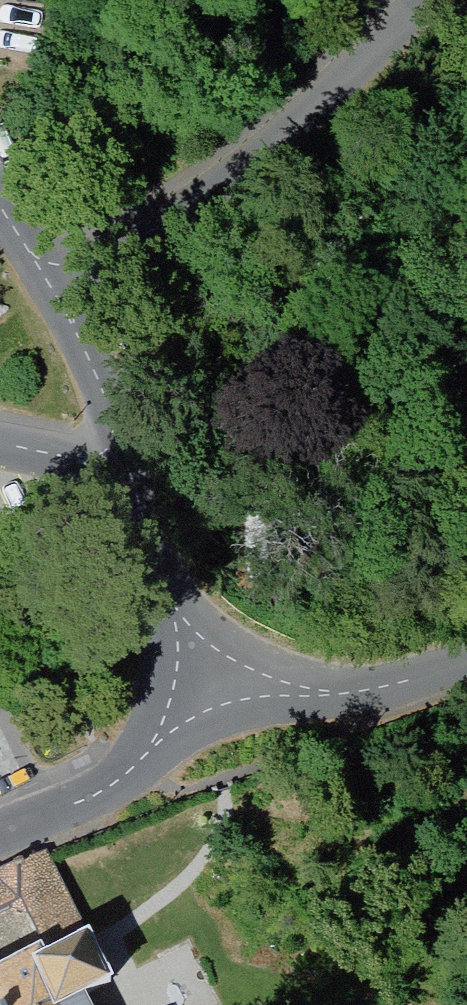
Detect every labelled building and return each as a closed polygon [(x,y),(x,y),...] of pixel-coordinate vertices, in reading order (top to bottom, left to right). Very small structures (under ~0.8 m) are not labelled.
[(0,867),(0,920),(6,918),(14,923),(22,941),(56,929),(23,858),(0,867)] [(0,953),(0,1004),(38,1004),(28,985),(70,965),(56,929),(22,941),(0,953)]
